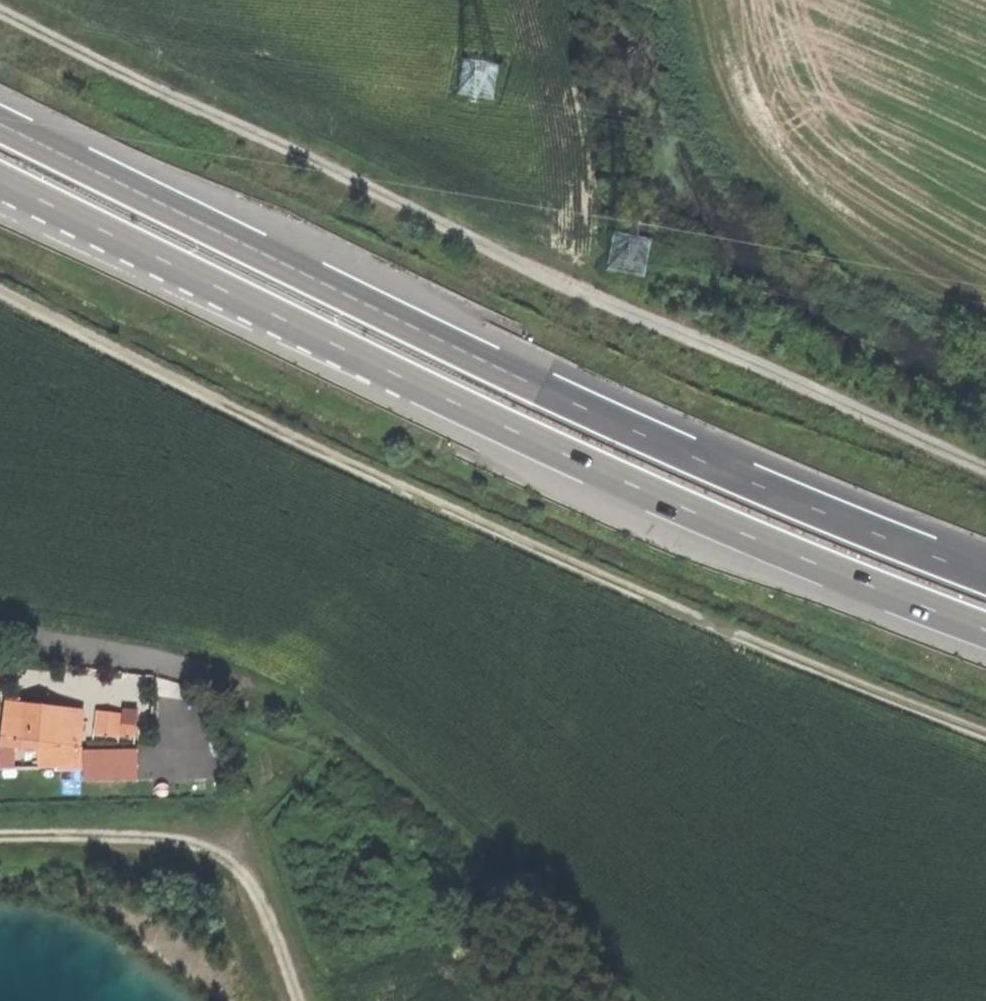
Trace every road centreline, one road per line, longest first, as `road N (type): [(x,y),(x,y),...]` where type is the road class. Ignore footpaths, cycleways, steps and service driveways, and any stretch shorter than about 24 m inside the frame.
road 1 (trunk): [(985,578),(567,401),(0,123)]
road 2 (trunk): [(0,180),(717,524),(985,631)]
road 3 (track): [(985,463),(646,325),(0,16)]
road 4 (track): [(0,290),(569,558),(985,729)]
road 5 (track): [(209,673),(284,697),(513,863),(630,1000)]
road 6 (track): [(0,839),(186,842),(235,861),(293,1000)]

